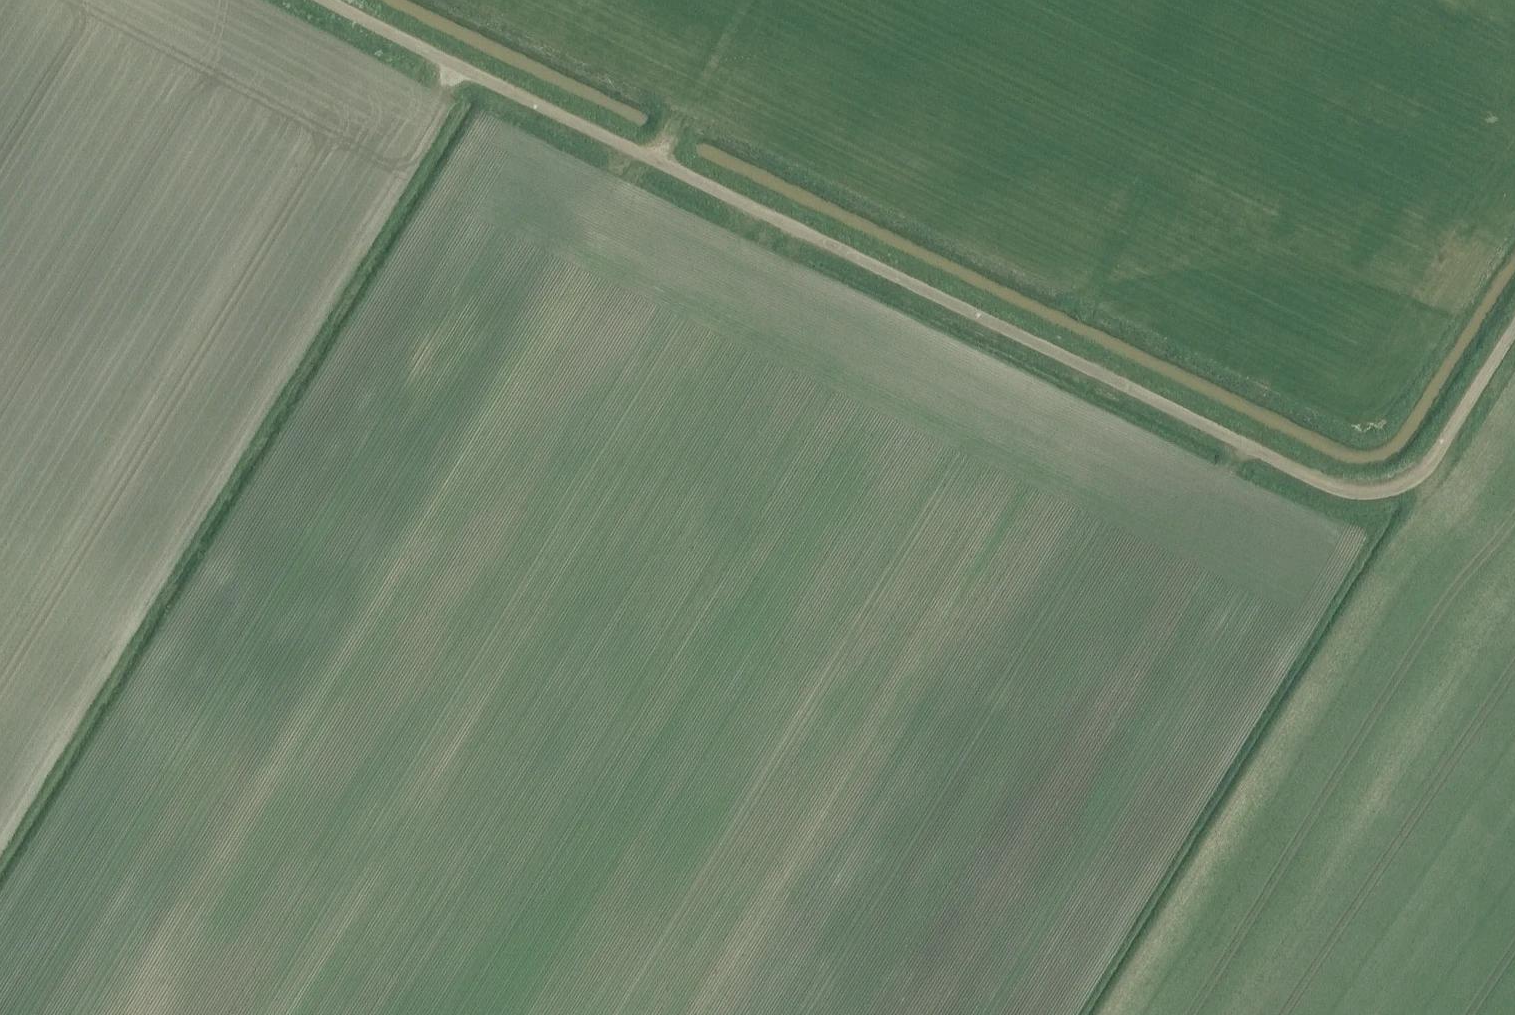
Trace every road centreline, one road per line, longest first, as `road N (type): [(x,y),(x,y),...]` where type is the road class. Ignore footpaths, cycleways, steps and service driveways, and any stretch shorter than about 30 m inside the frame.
road 1 (unclassified): [(1514,329),(1417,476),(1371,493),(1331,487),(329,0)]
road 2 (track): [(1109,1014),(1415,521),(1428,465)]

